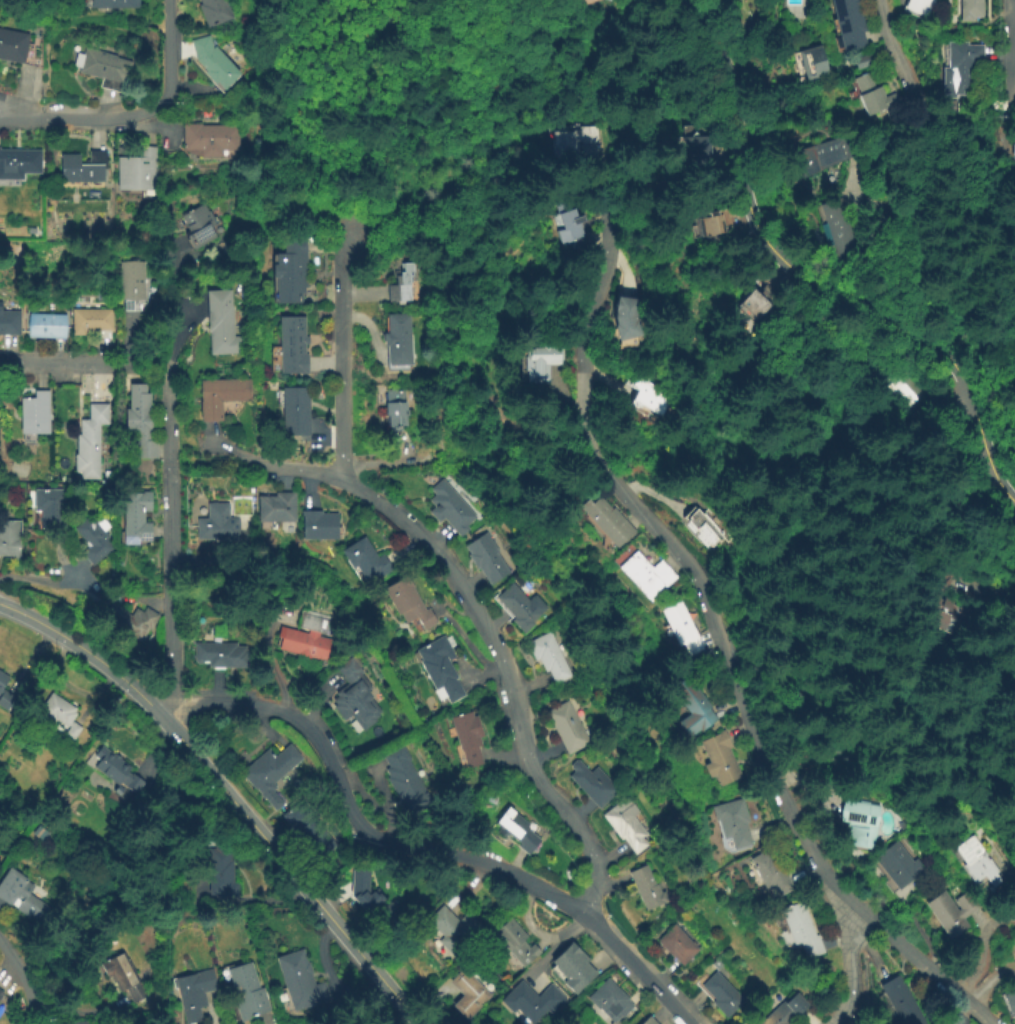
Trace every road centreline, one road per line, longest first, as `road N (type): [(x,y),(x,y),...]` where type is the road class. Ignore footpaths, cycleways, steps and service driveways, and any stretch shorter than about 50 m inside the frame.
road 1 (residential): [(606,154),(607,253),(584,344),(589,451),(699,579),(764,765),(821,867),(991,1023)]
road 2 (residential): [(154,711),(239,705),(291,718),(311,732),(348,813),(369,838),(491,867),(584,915),(690,1023)]
road 3 (residential): [(253,462),(333,477),(361,491),(407,525),(461,588),(505,662),(532,773),(592,853),(596,886),(584,915)]
road 4 (tertiary): [(417,1023),(154,711),(83,649),(0,605)]
road 5 (tertiary): [(1014,498),(995,468),(967,374),(945,341),(922,323),(822,284),(769,244),(743,181),(740,123)]
road 6 (residential): [(168,297),(168,684),(154,711)]
road 7 (residential): [(353,236),(342,257),(342,481)]
road 8 (residential): [(1014,581),(979,554),(966,509),(959,446),(973,389)]
road 9 (residential): [(162,103),(127,115),(0,121)]
road 10 (tertiary): [(740,123),(735,83),(690,0)]
road 11 (residential): [(854,899),(847,926),(852,1005),(836,1023)]
road 12 (residential): [(1011,128),(1011,0)]
road 13 (residential): [(127,363),(0,362)]
road 14 (residential): [(875,0),(924,116)]

